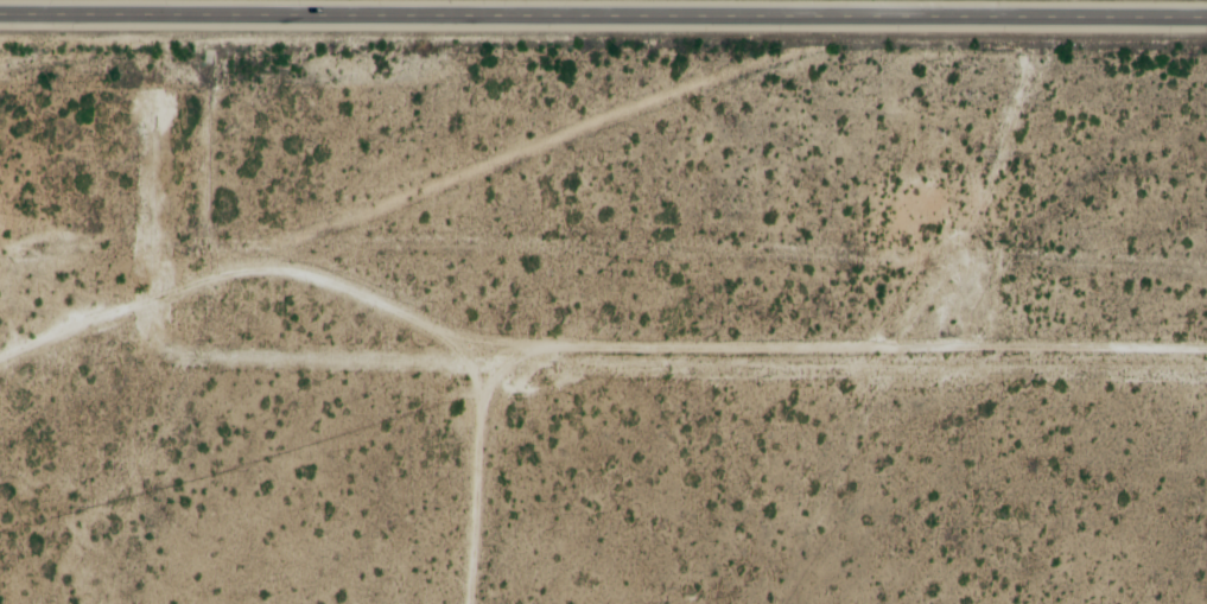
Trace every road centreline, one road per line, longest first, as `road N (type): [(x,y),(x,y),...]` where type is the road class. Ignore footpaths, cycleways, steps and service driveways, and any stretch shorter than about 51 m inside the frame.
road 1 (residential): [(0,339),(134,278),(193,274),(274,313),(358,406),(431,382),(1206,422)]
road 2 (primary): [(0,18),(1206,22)]
road 3 (residential): [(295,603),(298,533),(316,466),(358,406)]

